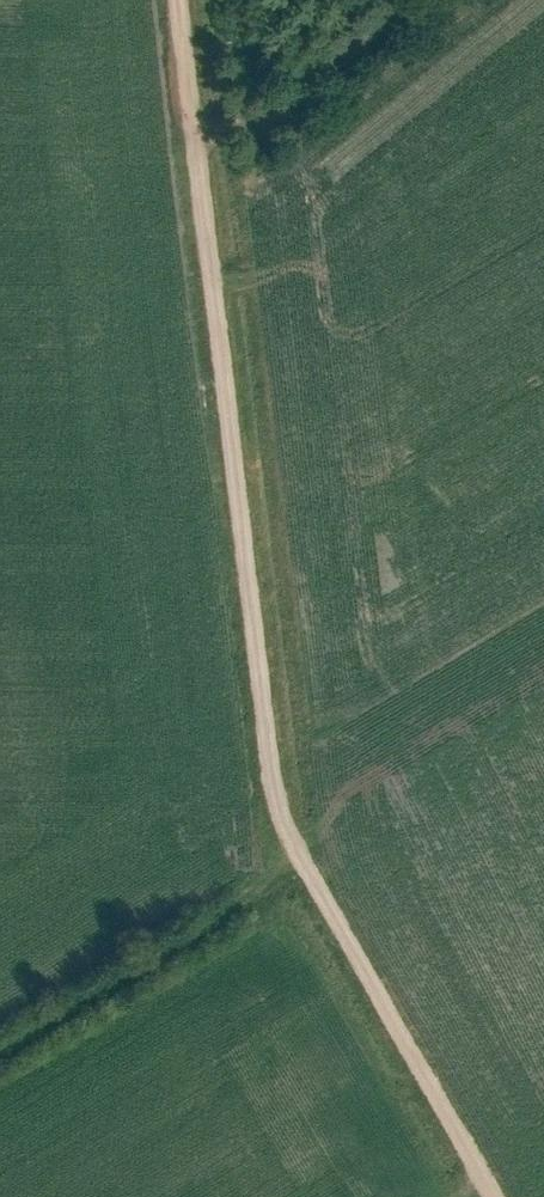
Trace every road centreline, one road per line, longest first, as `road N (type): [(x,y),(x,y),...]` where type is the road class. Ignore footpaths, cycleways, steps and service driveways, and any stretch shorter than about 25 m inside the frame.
road 1 (track): [(198,135),(274,765),(298,847)]
road 2 (track): [(498,1196),(298,847)]
road 3 (track): [(298,847),(0,1026)]
road 4 (track): [(402,0),(248,127),(198,135)]
road 5 (track): [(198,135),(182,0)]

